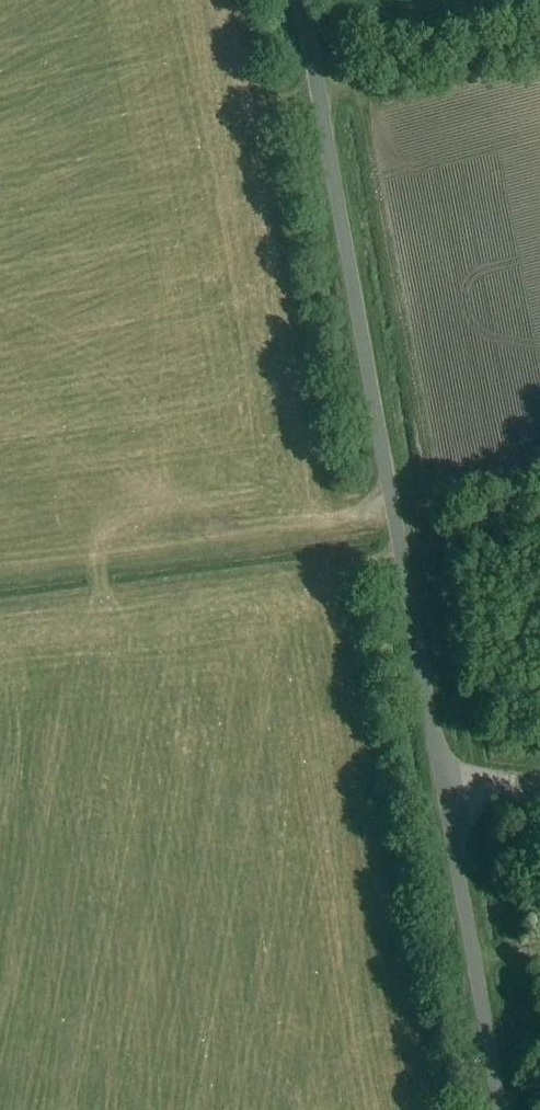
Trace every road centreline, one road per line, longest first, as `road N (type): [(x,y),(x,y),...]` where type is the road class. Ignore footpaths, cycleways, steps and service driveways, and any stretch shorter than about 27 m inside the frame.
road 1 (unclassified): [(500,1109),(449,790),(300,0)]
road 2 (track): [(537,1103),(485,787)]
road 3 (track): [(319,100),(539,41)]

